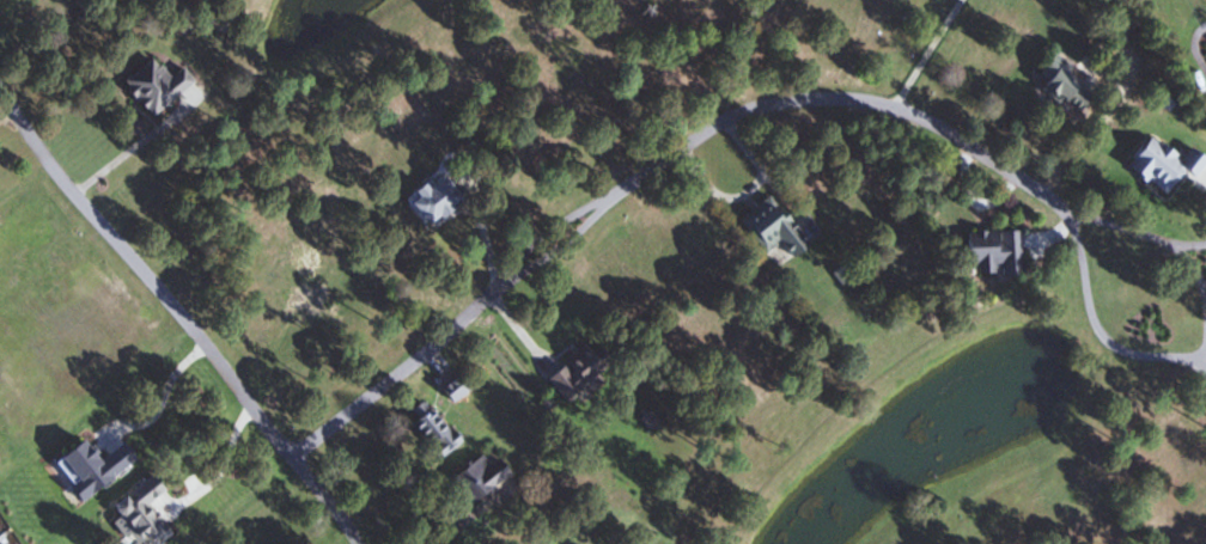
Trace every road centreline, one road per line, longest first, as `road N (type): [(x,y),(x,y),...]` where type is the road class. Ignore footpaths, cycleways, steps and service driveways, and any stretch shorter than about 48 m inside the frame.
road 1 (residential): [(290,453),(432,348),(633,179),(749,109),(840,100),(896,110),(933,123),(1074,216)]
road 2 (residential): [(0,87),(56,177),(178,310),(358,543)]
road 3 (residential): [(1205,301),(1172,246),(1074,216),(1088,300),(1111,346),(1189,359),(1205,349)]

